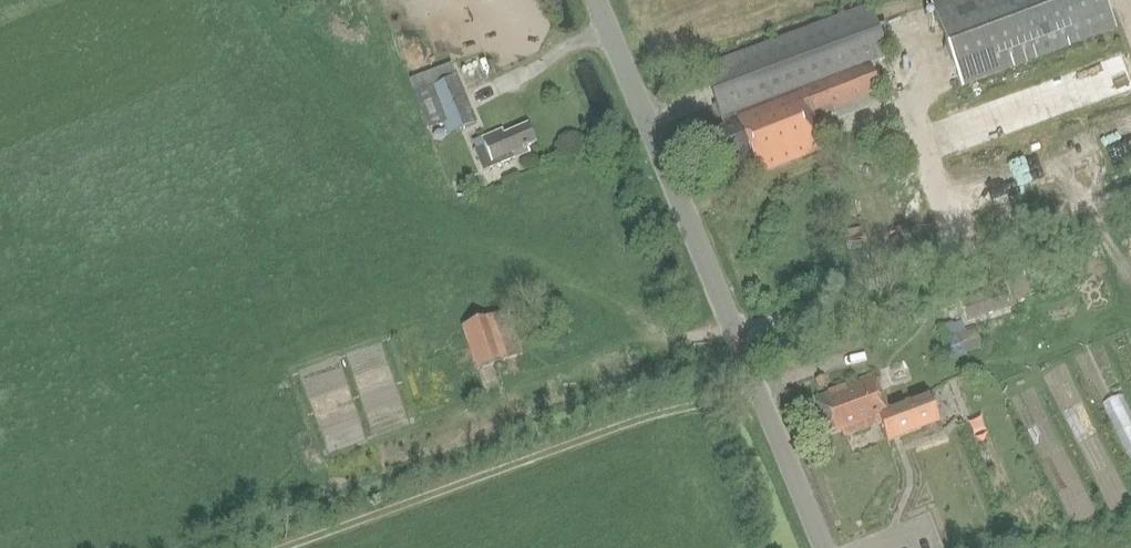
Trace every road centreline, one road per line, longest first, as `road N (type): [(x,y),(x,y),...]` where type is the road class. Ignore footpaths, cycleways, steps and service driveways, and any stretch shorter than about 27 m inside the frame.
road 1 (tertiary): [(819,547),(593,0)]
road 2 (track): [(754,389),(667,410),(285,547)]

